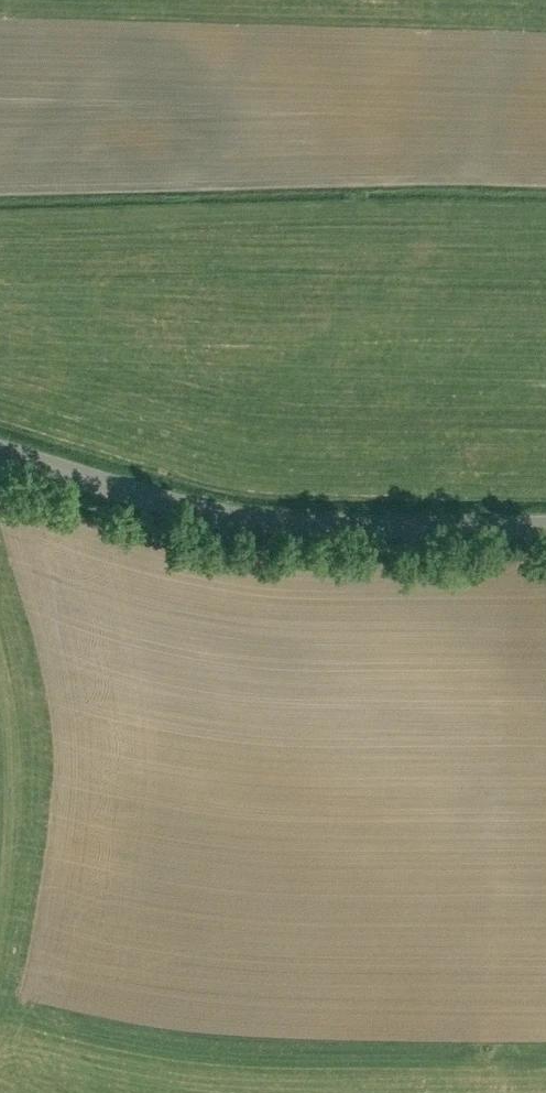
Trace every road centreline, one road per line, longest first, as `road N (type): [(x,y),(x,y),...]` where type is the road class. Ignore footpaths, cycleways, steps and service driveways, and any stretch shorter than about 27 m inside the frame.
road 1 (tertiary): [(545,525),(229,517),(0,451)]

